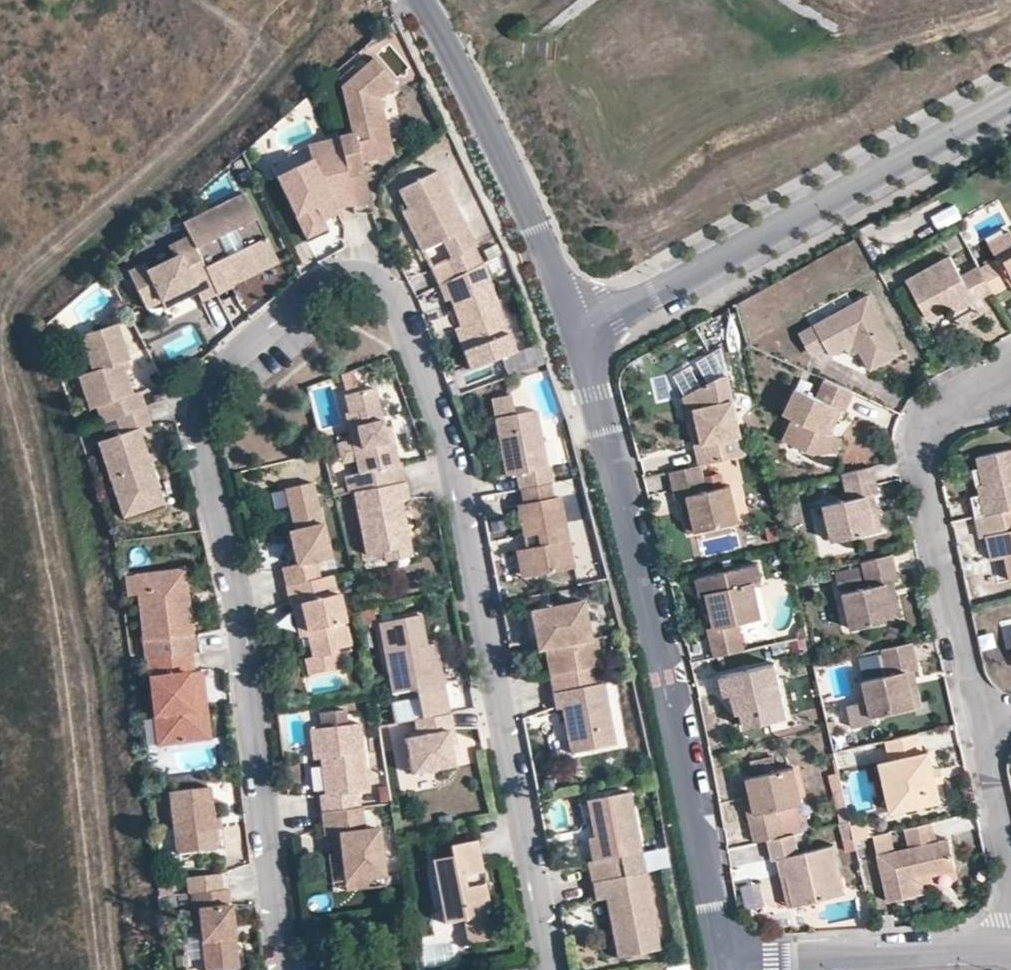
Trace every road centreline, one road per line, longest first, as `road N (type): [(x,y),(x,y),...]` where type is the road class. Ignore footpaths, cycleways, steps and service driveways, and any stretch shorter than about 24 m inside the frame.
road 1 (residential): [(550,969),(451,467),(395,295),(377,276),(341,271),(211,371),(196,418),(245,619),(281,969)]
road 2 (residential): [(722,965),(662,677),(574,334)]
road 3 (residential): [(574,334),(1010,101)]
road 4 (residential): [(980,723),(923,440),(944,403),(1010,391)]
road 5 (residential): [(1010,957),(769,956),(722,965)]
road 6 (residential): [(531,226),(420,0)]
road 7 (residential): [(1010,867),(980,723)]

